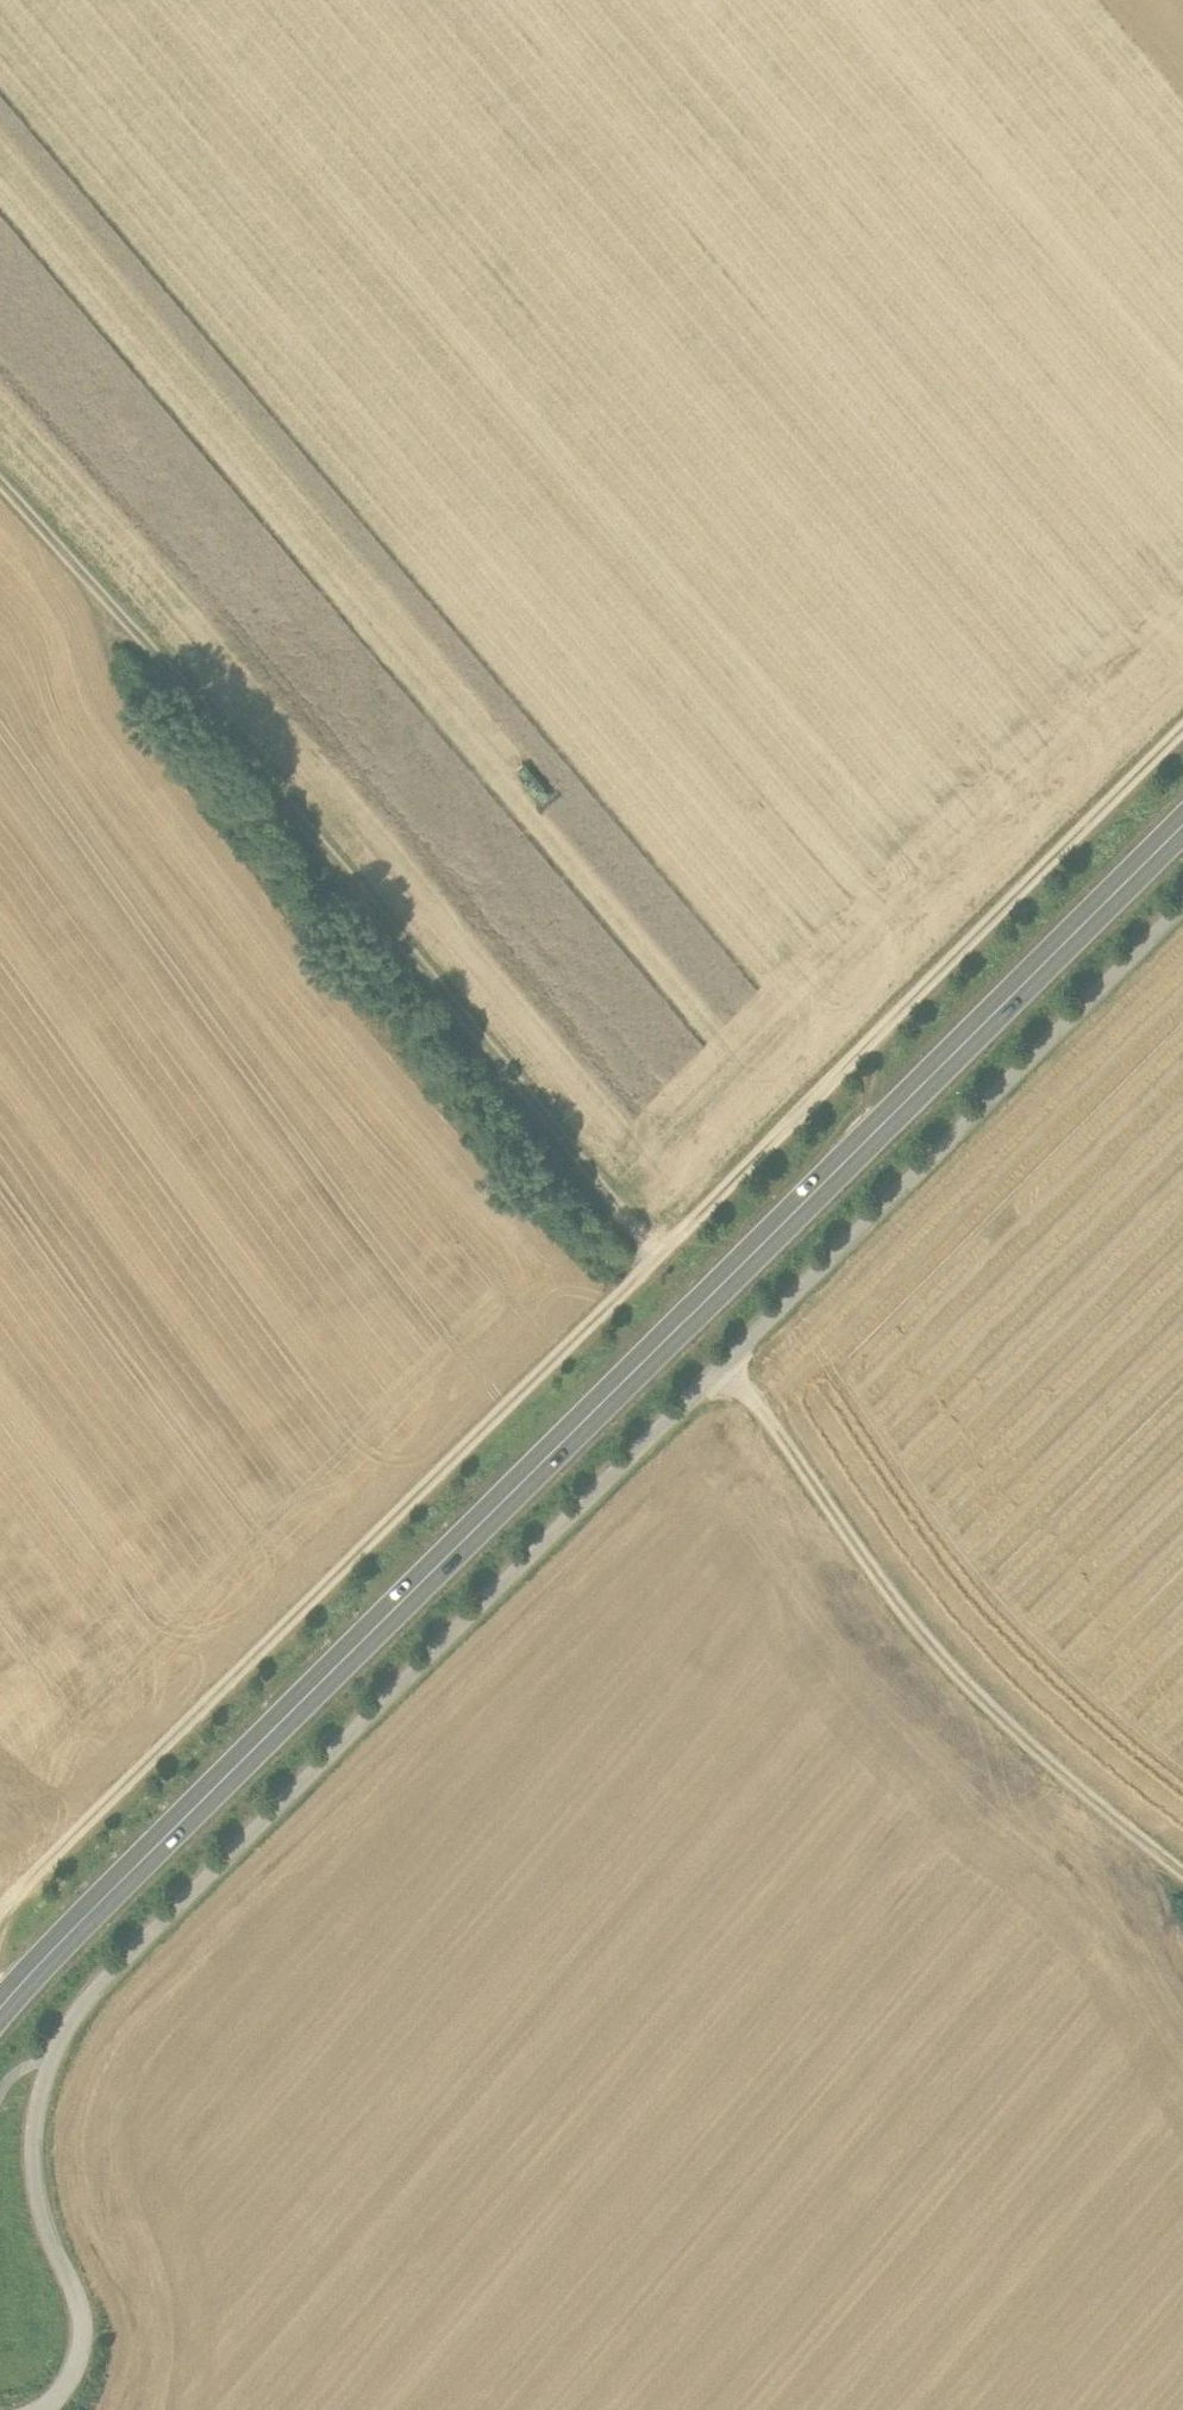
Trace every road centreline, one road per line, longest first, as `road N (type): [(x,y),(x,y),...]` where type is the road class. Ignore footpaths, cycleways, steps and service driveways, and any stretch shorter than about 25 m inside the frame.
road 1 (secondary): [(0,2017),(123,1882),(1182,832)]
road 2 (track): [(0,1918),(1182,736)]
road 3 (track): [(55,2057),(94,1994),(1182,910)]
road 4 (track): [(658,1256),(501,1063),(0,491)]
road 5 (track): [(724,1373),(877,1588),(1071,1789),(1182,1883)]
road 6 (track): [(51,2409),(80,2375),(86,2338),(78,2293),(48,2237),(38,2197),(37,2136),(55,2057)]

